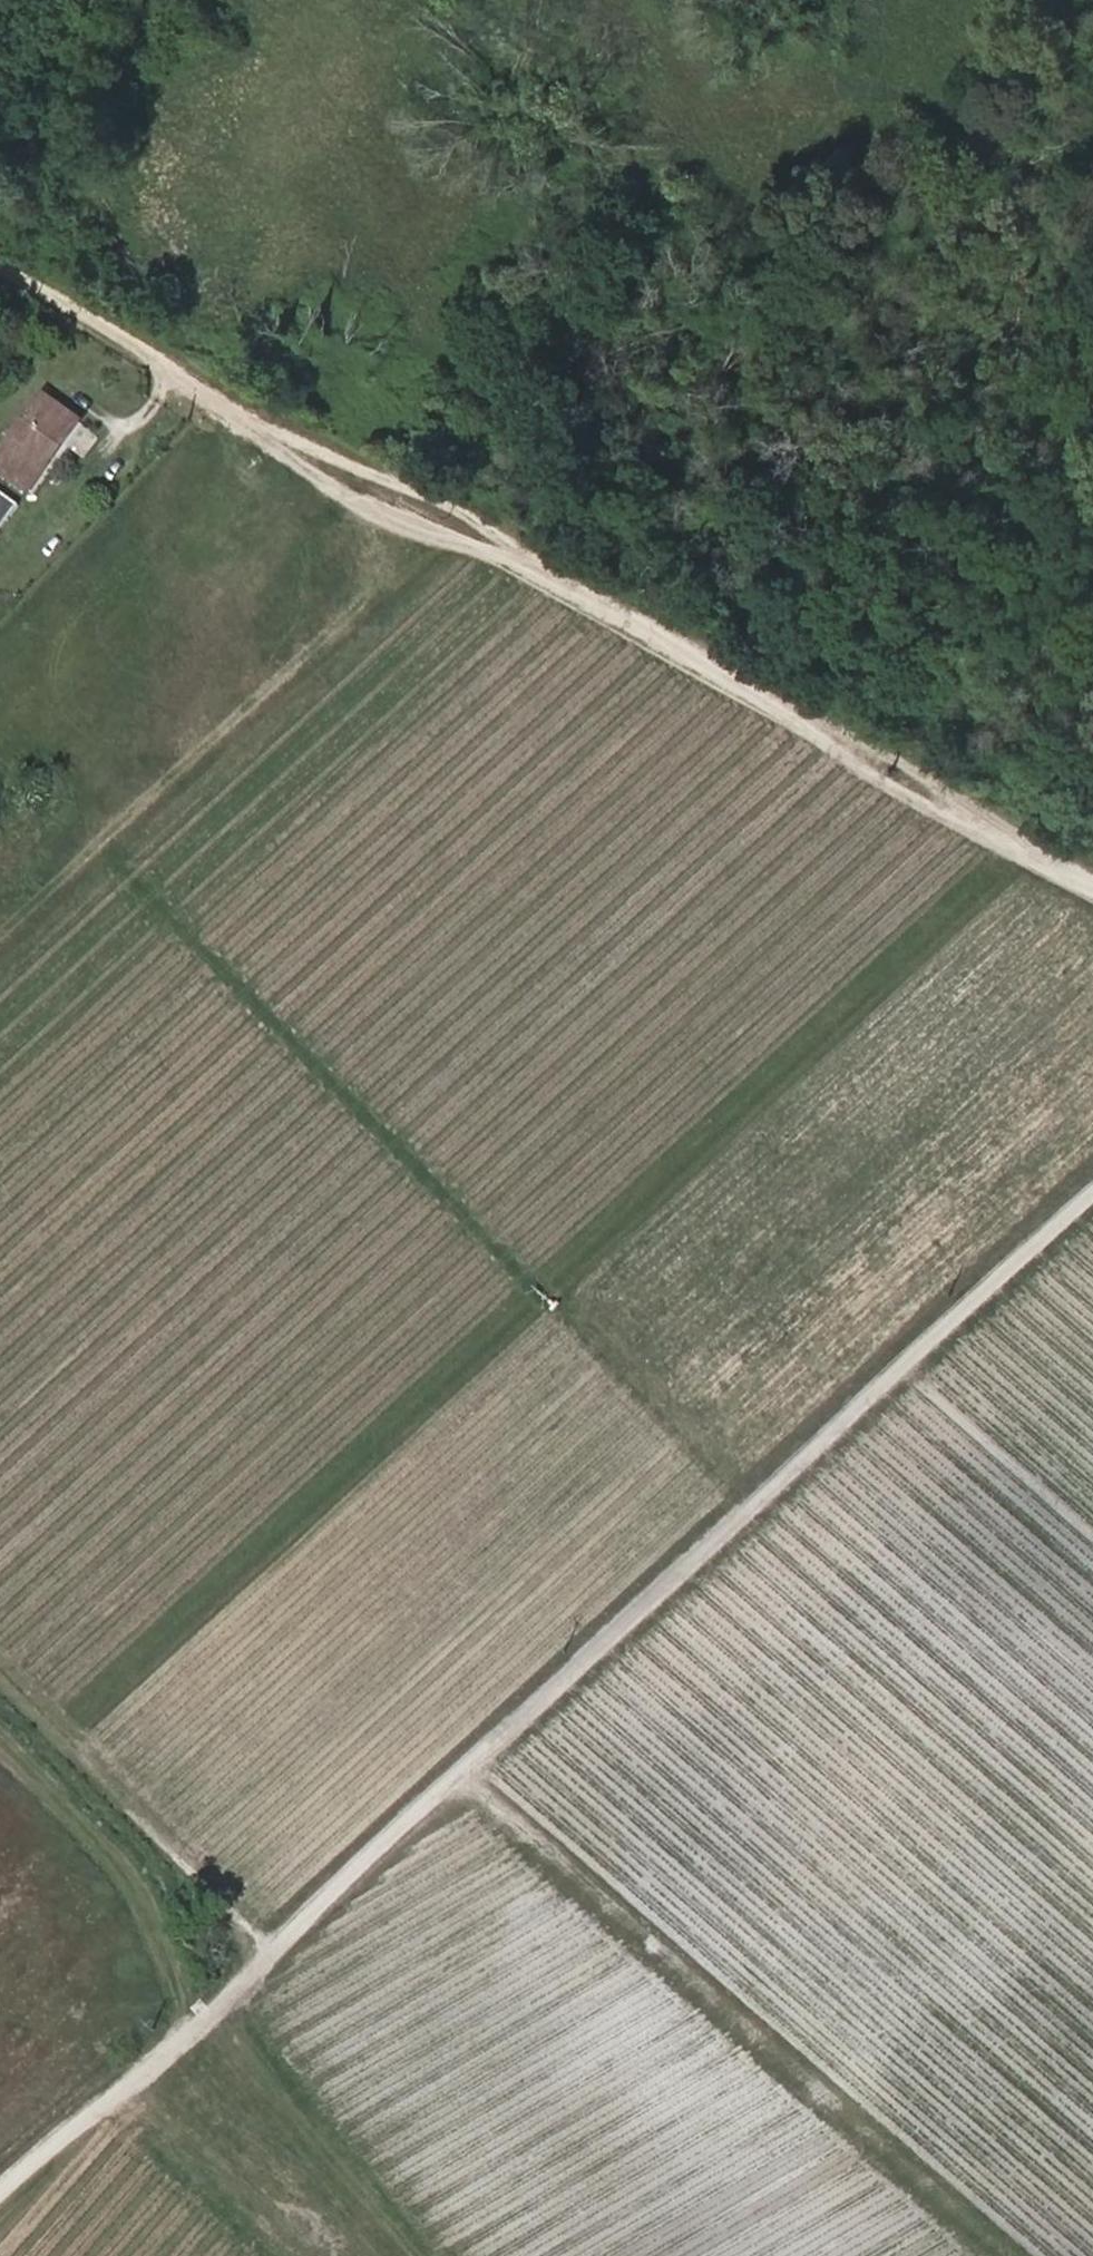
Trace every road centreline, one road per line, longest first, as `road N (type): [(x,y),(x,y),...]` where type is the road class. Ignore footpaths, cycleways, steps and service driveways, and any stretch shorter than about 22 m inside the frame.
road 1 (track): [(1092,1193),(364,1858),(251,1978),(0,2189)]
road 2 (track): [(0,267),(492,532),(1092,881)]

